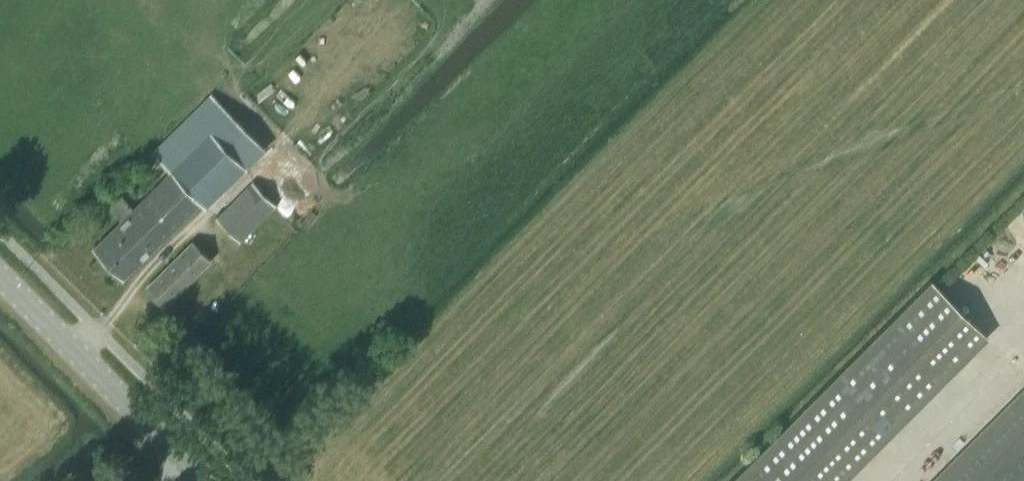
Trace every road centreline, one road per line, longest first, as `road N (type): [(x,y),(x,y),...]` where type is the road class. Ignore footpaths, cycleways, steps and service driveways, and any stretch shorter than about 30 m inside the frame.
road 1 (tertiary): [(205,480),(0,276)]

